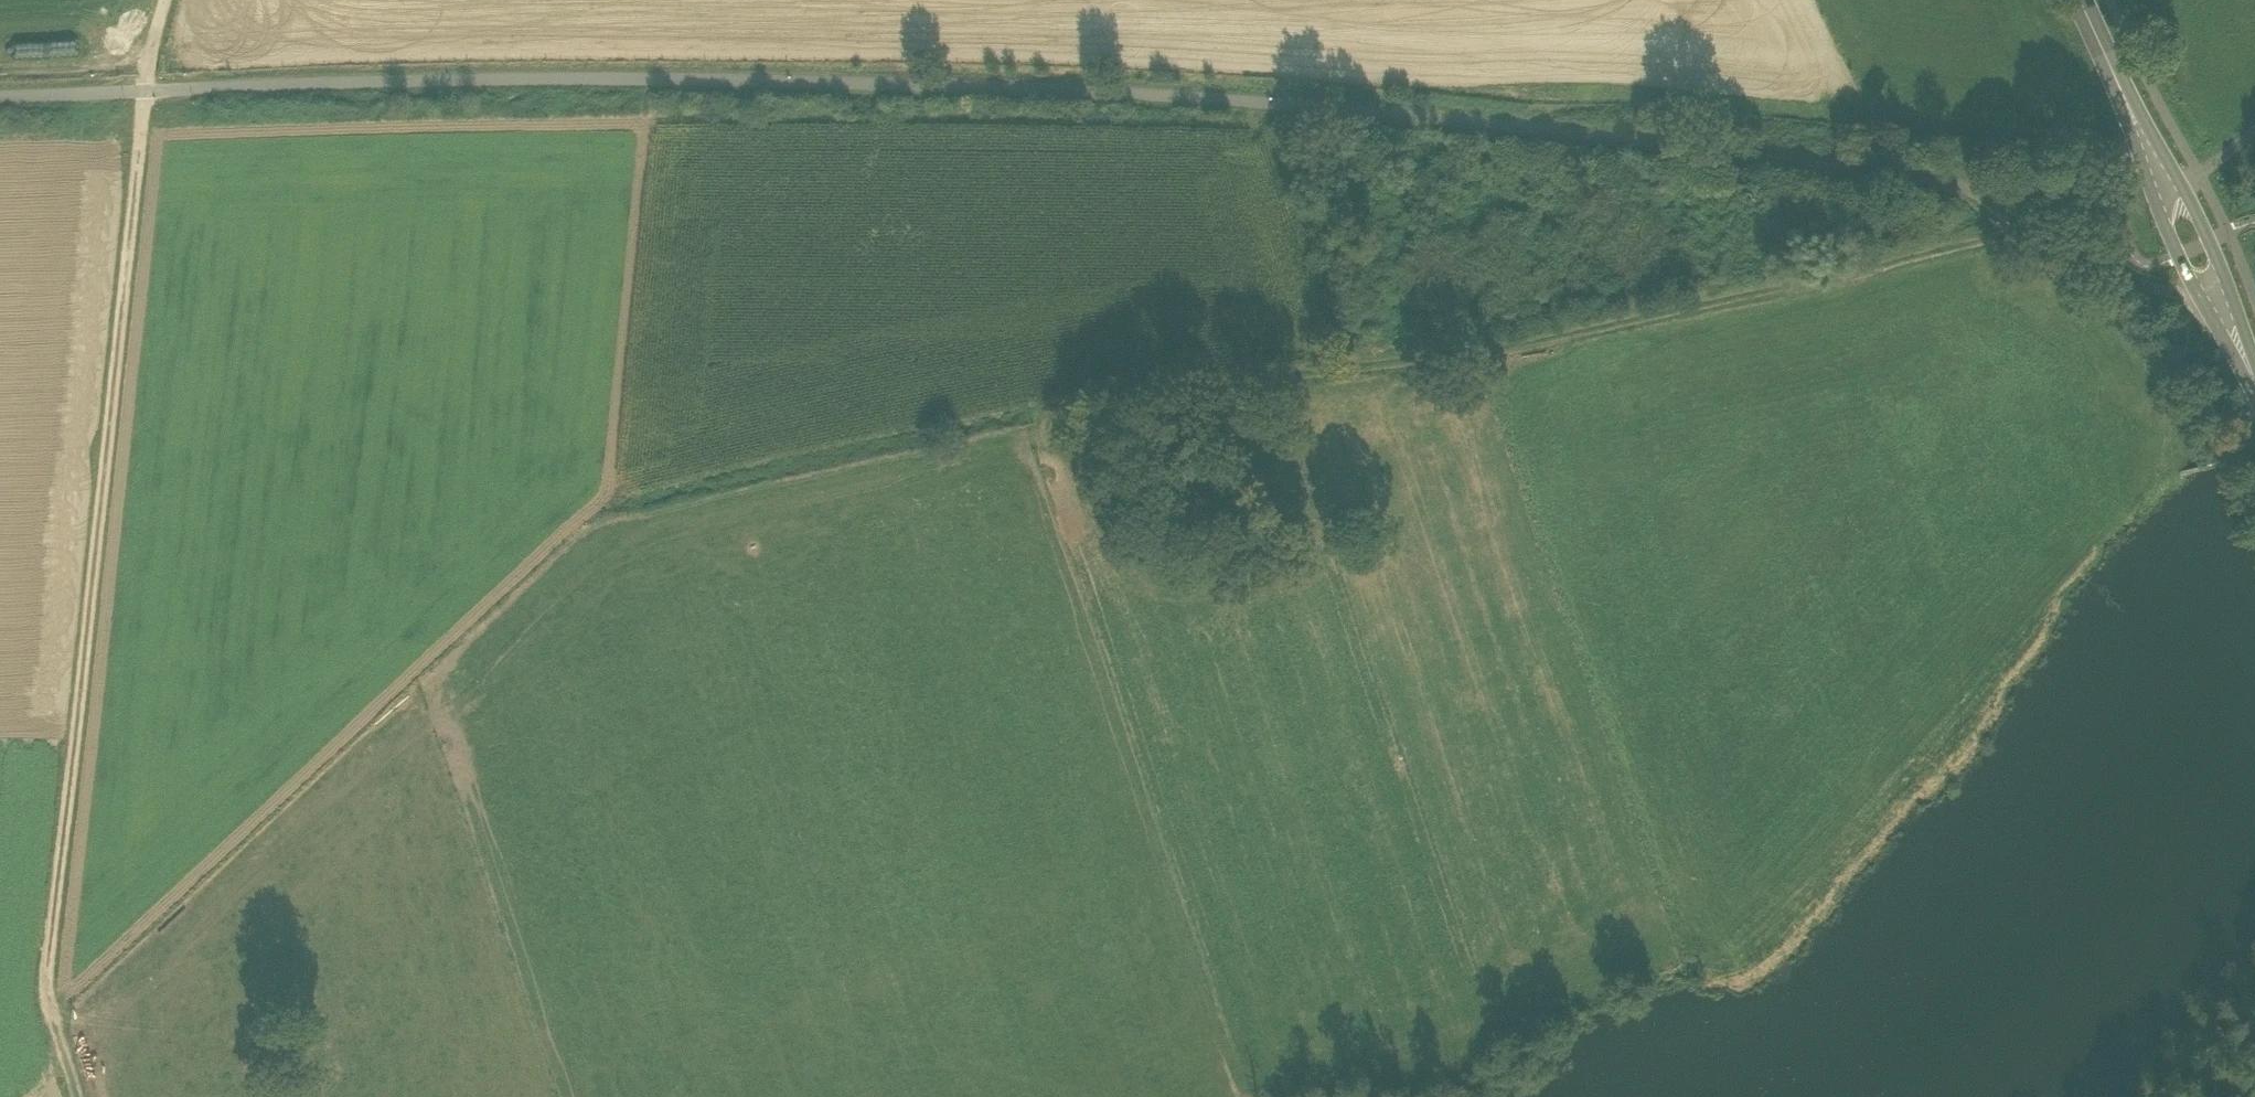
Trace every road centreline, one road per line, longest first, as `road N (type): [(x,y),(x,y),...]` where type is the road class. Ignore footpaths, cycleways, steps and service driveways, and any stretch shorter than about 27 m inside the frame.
road 1 (track): [(168,0),(150,72),(38,1037)]
road 2 (track): [(2215,293),(2175,297),(2063,244),(1981,241),(1468,351)]
road 3 (track): [(1529,73),(2127,151),(2162,182),(2199,173),(2254,126)]
road 4 (tertiary): [(2079,0),(2254,384)]

